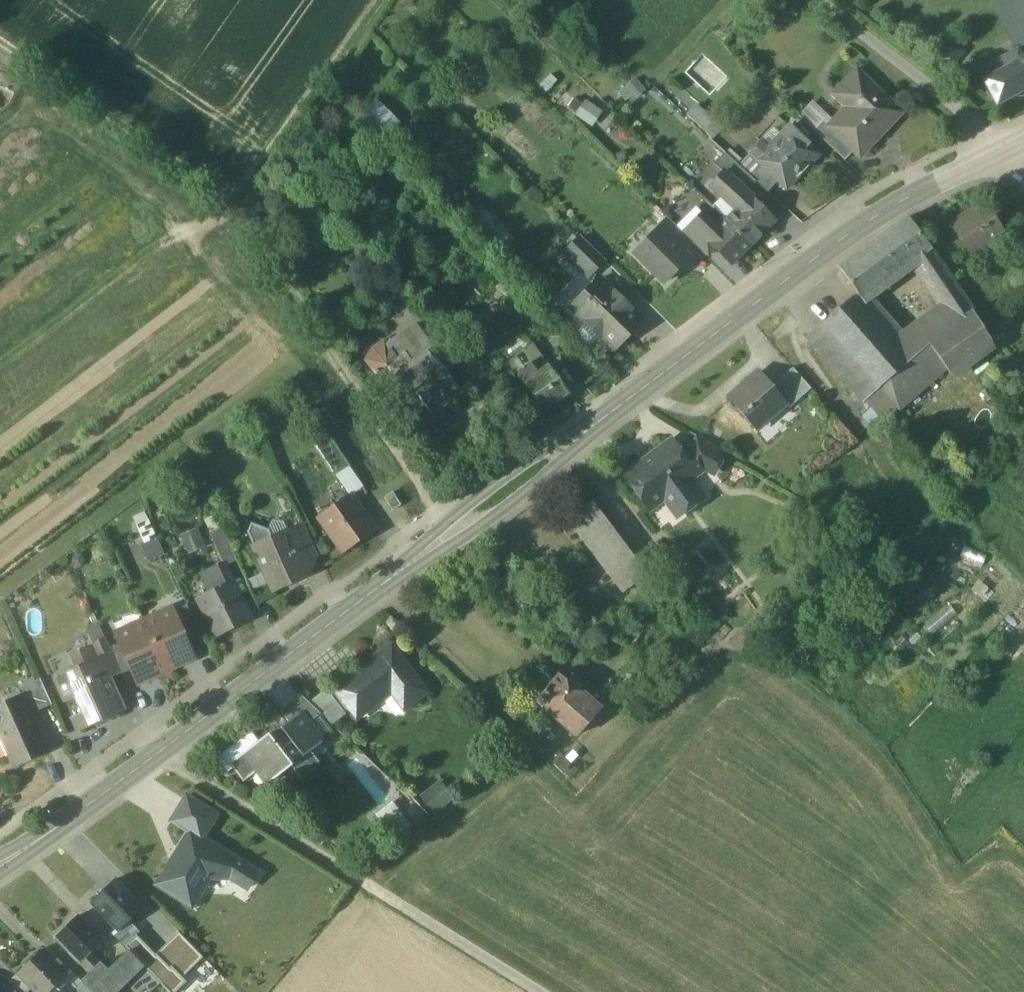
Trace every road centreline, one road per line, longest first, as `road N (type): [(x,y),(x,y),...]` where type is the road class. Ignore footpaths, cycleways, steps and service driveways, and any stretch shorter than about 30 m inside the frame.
road 1 (secondary): [(1009,148),(829,248),(24,847)]
road 2 (track): [(460,526),(252,220),(0,42)]
road 3 (track): [(545,991),(160,753)]
road 4 (track): [(404,0),(252,220)]
road 5 (track): [(820,0),(1009,148)]

